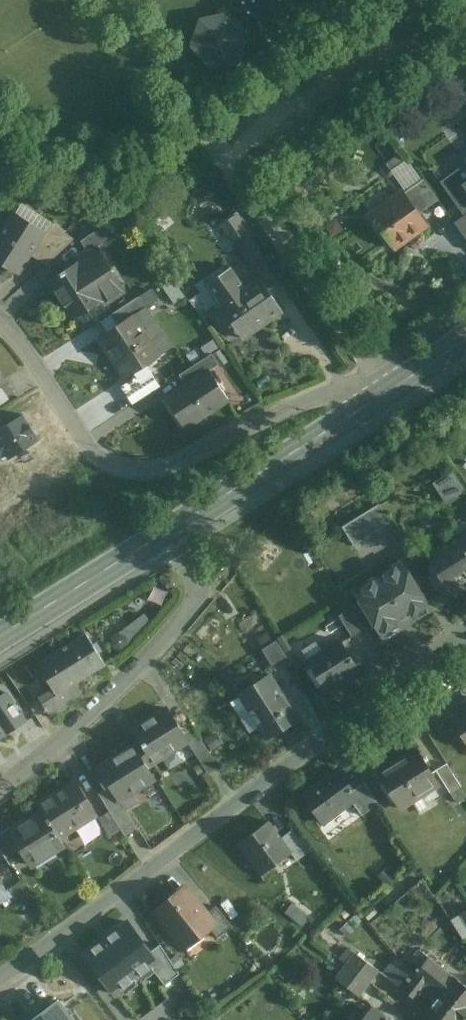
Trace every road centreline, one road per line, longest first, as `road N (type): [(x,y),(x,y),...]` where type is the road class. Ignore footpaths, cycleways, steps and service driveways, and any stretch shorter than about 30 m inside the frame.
road 1 (unclassified): [(0,984),(465,636)]
road 2 (unclassified): [(397,387),(375,375),(161,466),(126,470),(91,445),(0,316)]
road 3 (unclassified): [(0,789),(124,685),(195,598),(184,556),(165,532)]
road 4 (primary): [(397,387),(165,532)]
road 5 (primary): [(165,532),(0,635)]

